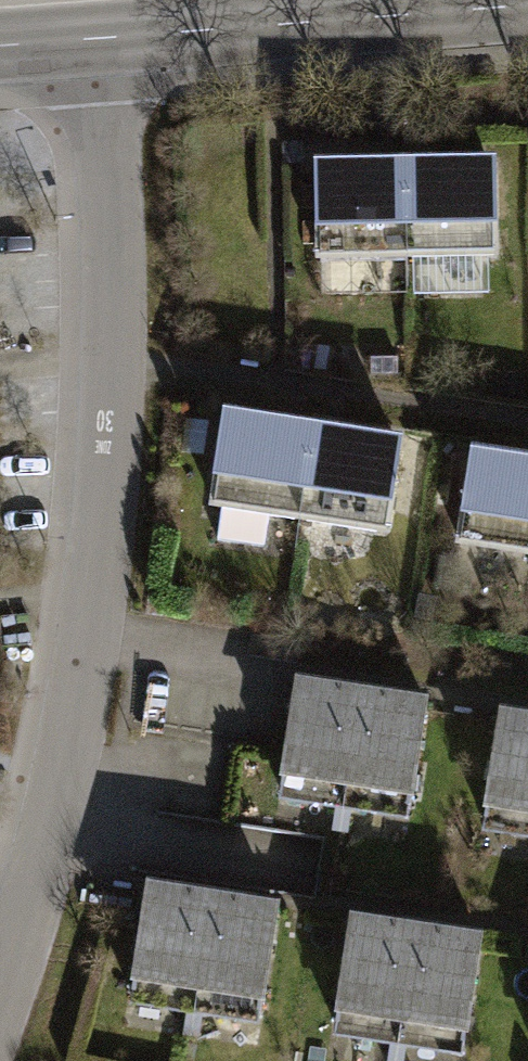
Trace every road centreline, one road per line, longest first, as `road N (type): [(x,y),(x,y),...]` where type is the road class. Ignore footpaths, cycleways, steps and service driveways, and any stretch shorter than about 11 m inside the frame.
road 1 (residential): [(0,993),(65,756),(105,517),(115,301),(106,38)]
road 2 (secondary): [(106,38),(527,5)]

